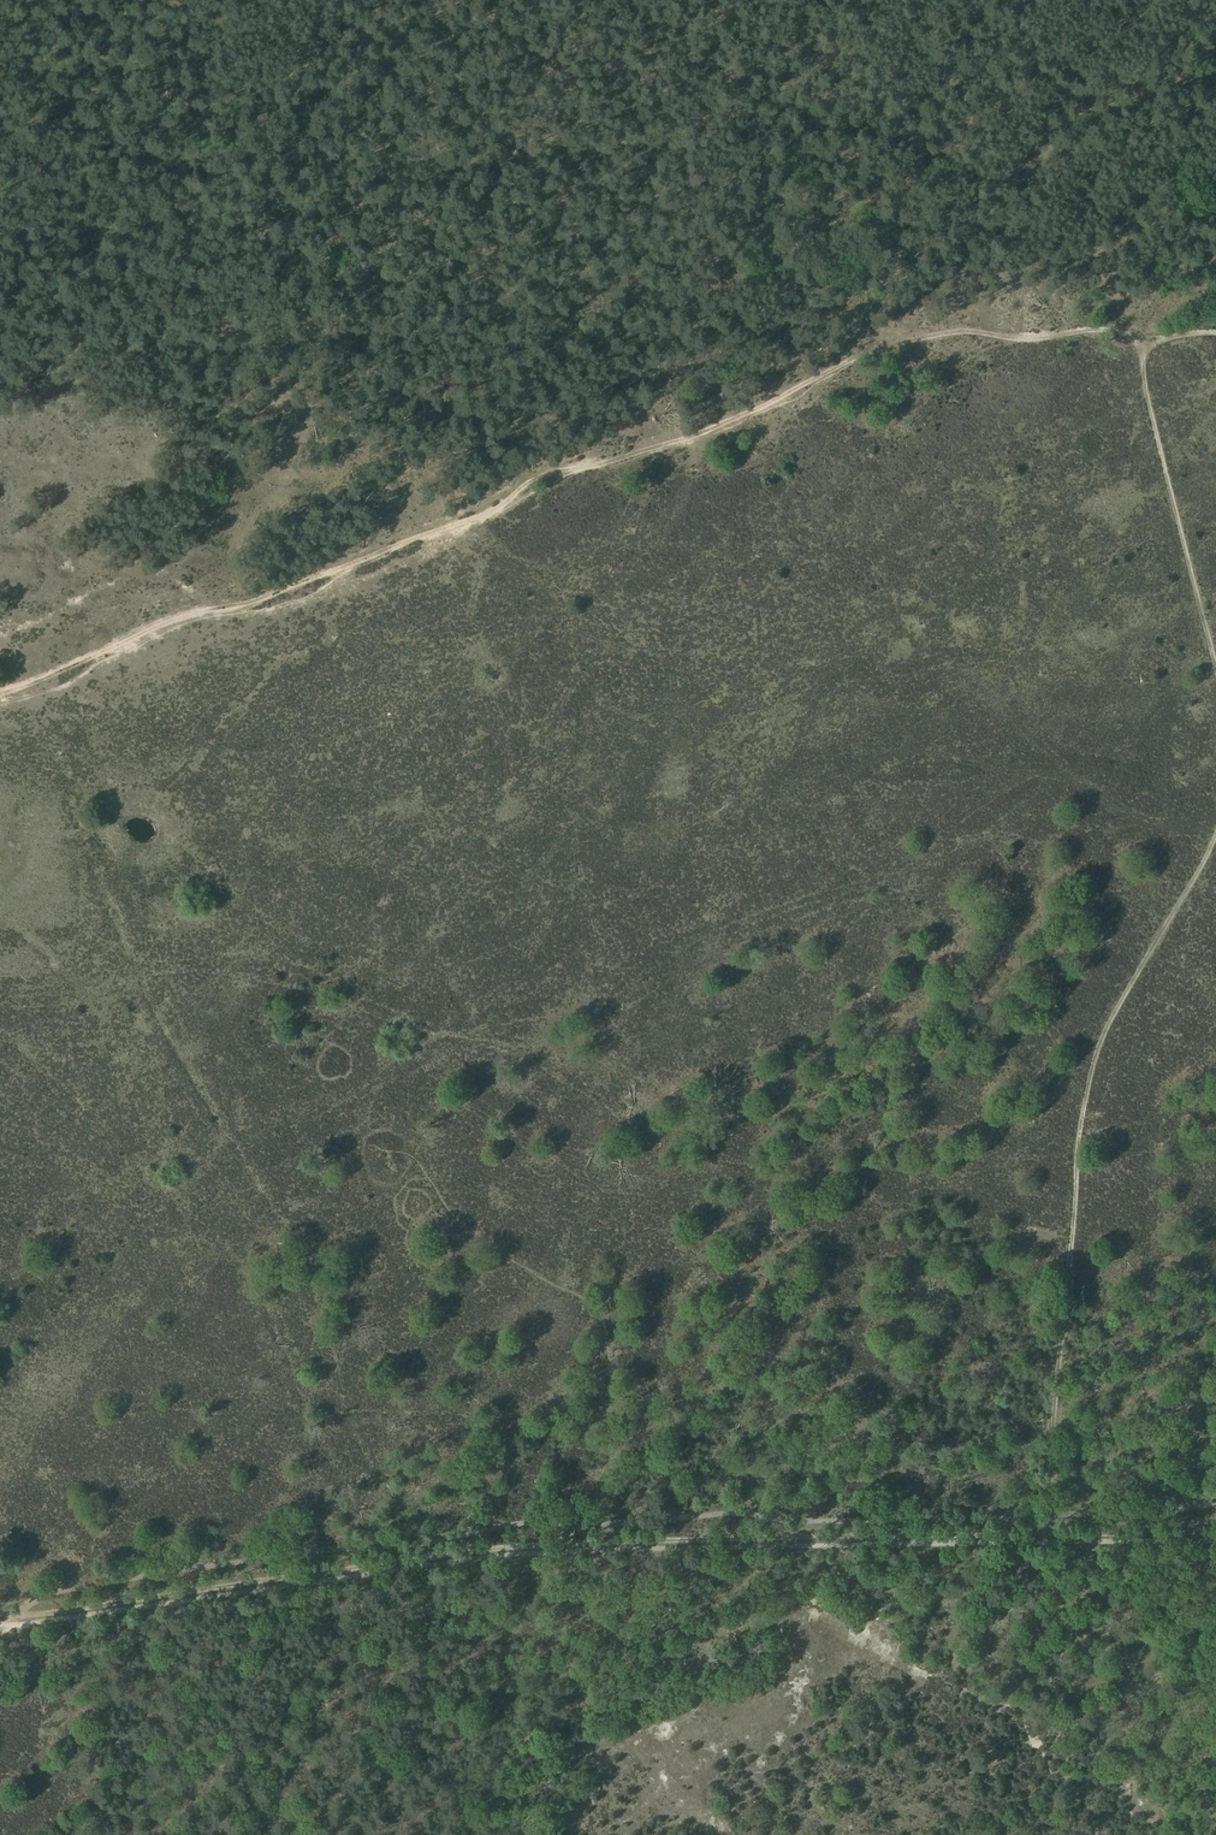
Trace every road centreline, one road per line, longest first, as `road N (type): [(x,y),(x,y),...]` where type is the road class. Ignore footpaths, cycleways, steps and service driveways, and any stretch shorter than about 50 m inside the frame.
road 1 (track): [(1215,1533),(499,1549),(16,1617)]

